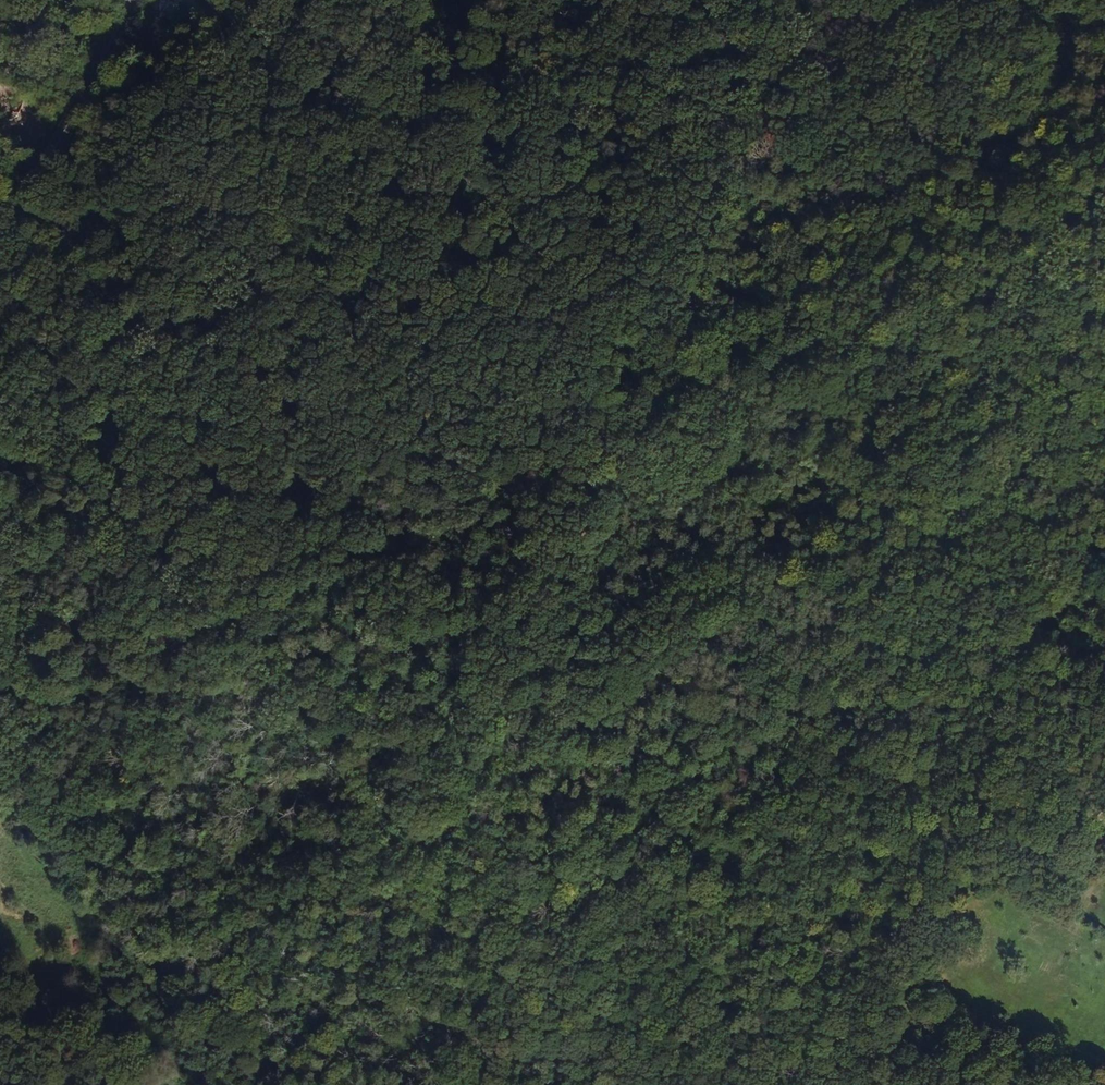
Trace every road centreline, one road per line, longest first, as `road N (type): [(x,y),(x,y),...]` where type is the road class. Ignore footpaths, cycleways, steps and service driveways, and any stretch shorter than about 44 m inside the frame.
road 1 (secondary): [(0,261),(83,109),(128,0)]

